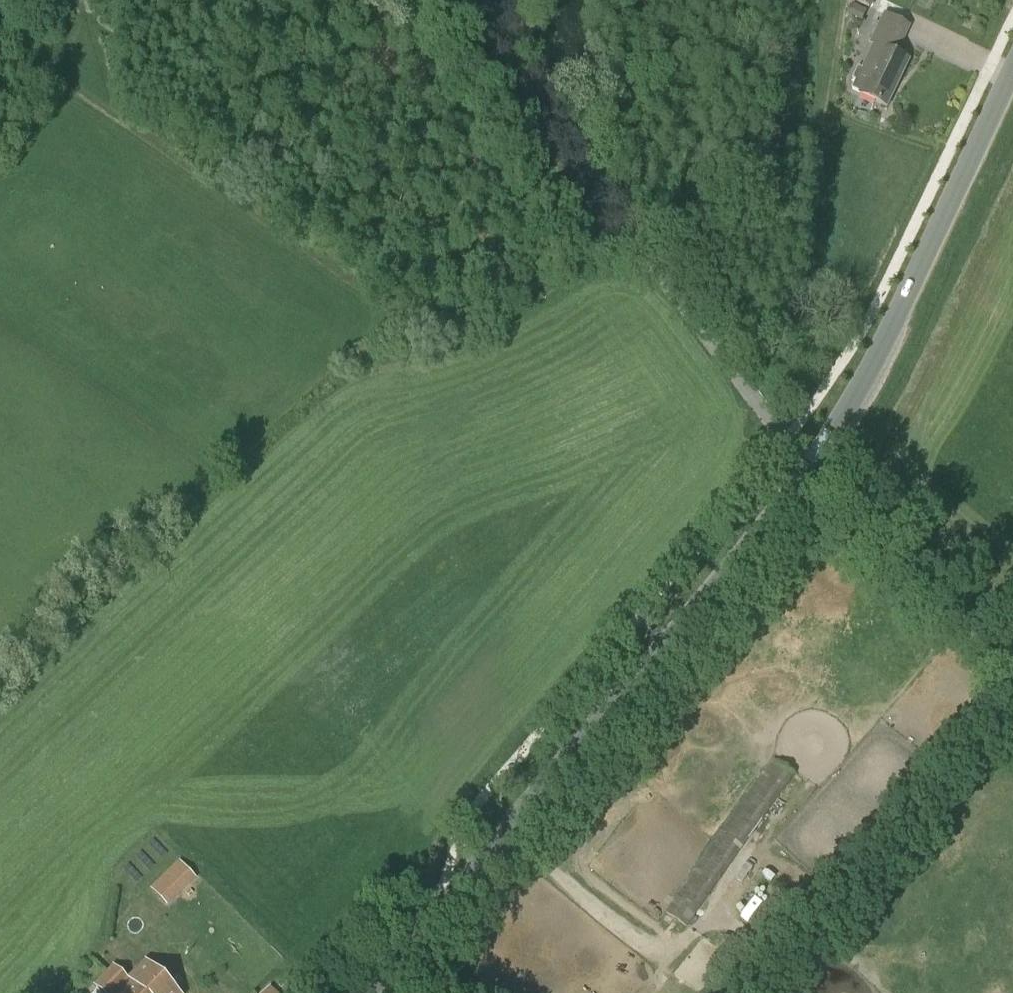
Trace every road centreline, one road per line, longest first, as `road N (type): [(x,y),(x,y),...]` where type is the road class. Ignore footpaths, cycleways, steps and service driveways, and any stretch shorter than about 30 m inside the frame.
road 1 (unclassified): [(374,992),(819,455)]
road 2 (unclassified): [(819,455),(892,331),(1012,81)]
road 3 (unclassified): [(819,455),(1012,670)]

